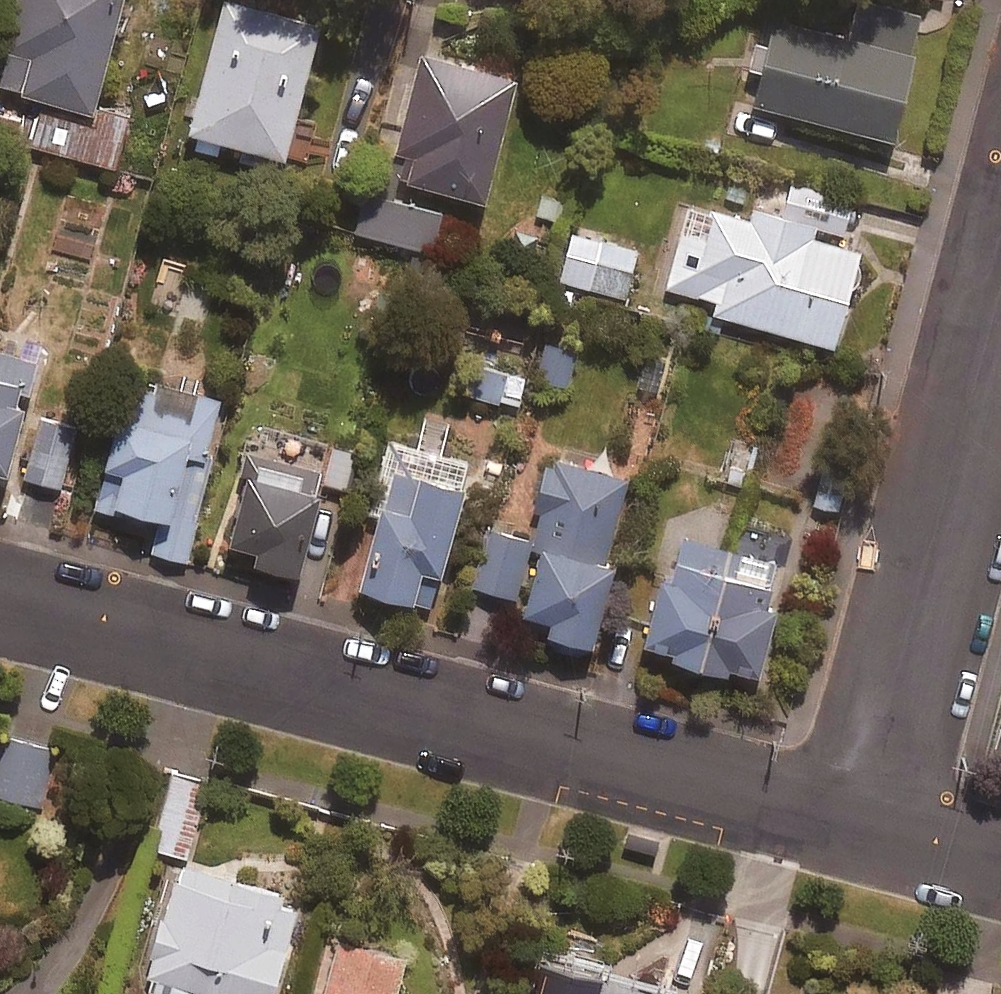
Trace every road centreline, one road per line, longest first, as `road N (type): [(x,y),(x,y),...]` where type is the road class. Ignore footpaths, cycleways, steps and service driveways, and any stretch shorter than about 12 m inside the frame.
road 1 (residential): [(0,603),(858,824)]
road 2 (residential): [(1000,275),(858,824)]
road 3 (residential): [(858,824),(1000,862)]

